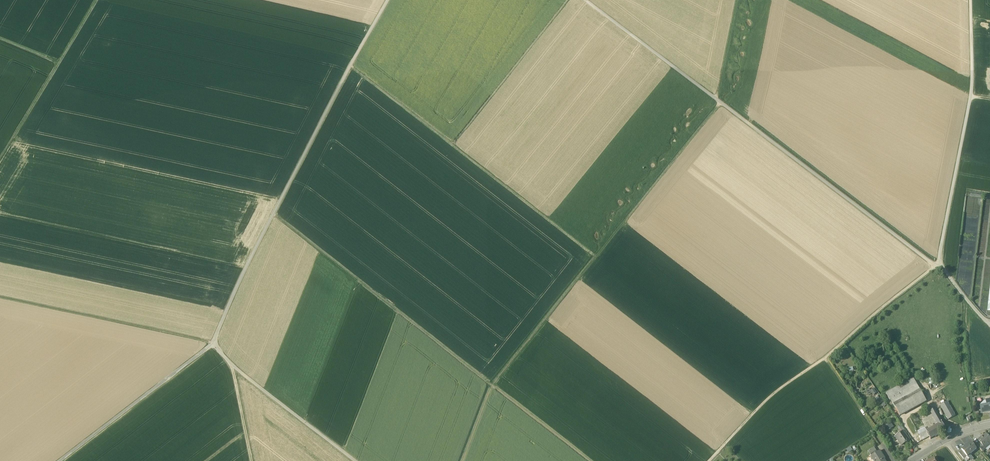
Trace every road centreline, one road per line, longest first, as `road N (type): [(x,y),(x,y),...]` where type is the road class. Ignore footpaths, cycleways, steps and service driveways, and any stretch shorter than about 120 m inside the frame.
road 1 (track): [(989,326),(940,263),(586,0)]
road 2 (track): [(274,214),(591,460)]
road 3 (track): [(388,0),(212,344)]
road 4 (track): [(597,255),(351,66)]
road 5 (track): [(710,460),(773,394),(936,265)]
road 6 (track): [(970,0),(972,87),(940,263)]
road 7 (track): [(463,460),(493,385),(603,247)]
road 8 (track): [(0,296),(212,344)]
road 9 (track): [(60,460),(212,344)]
road 10 (track): [(574,0),(458,148)]
road 11 (track): [(212,344),(355,460)]

